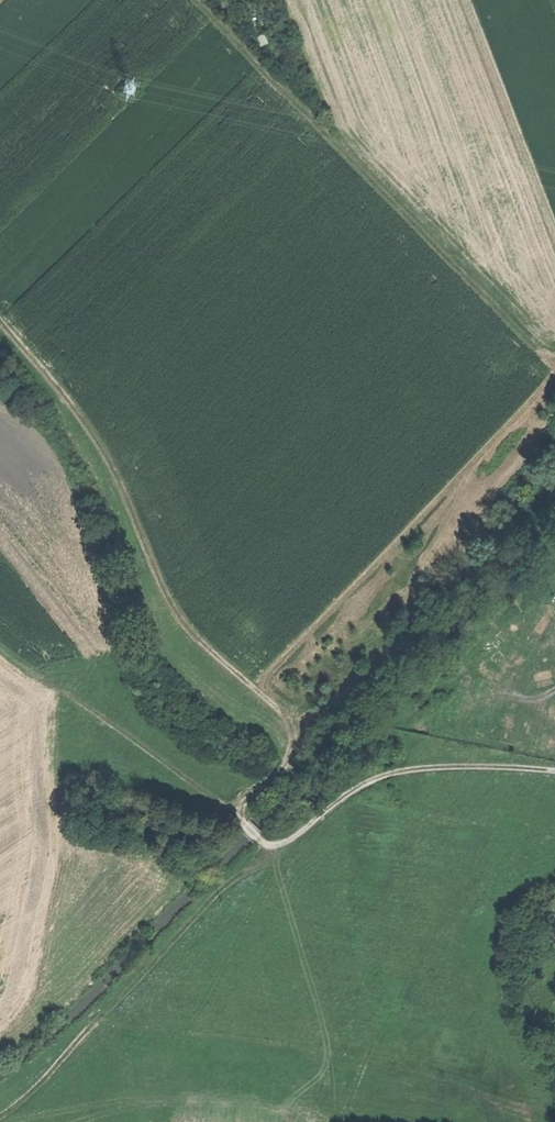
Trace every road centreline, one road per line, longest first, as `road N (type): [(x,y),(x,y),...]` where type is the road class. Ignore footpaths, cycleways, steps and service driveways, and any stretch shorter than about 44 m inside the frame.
road 1 (track): [(554,772),(489,767),(373,778),(289,842),(259,840),(232,811),(239,787),(283,767),(295,753),(295,731),(181,619),(105,445),(0,315)]
road 2 (track): [(257,691),(554,377)]
road 3 (track): [(12,1121),(271,845)]

